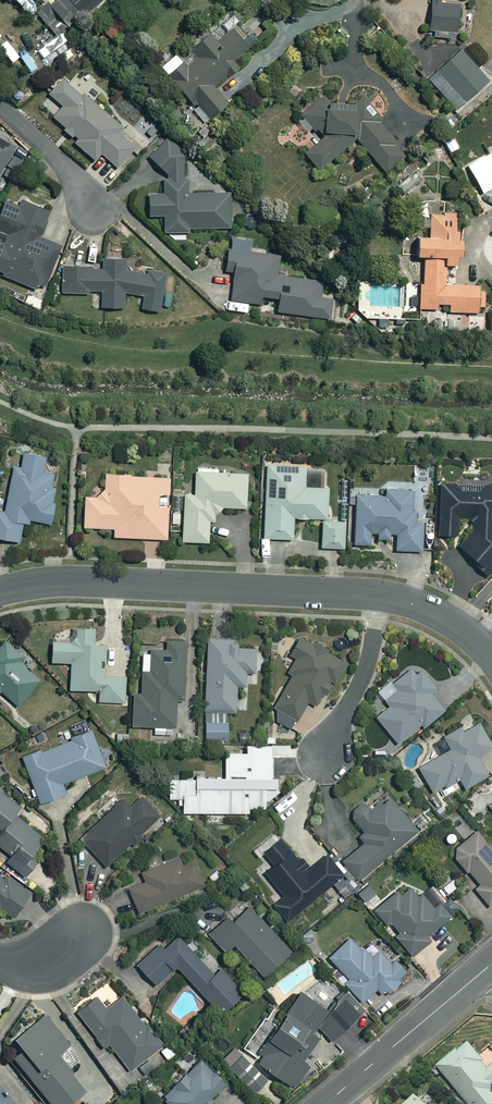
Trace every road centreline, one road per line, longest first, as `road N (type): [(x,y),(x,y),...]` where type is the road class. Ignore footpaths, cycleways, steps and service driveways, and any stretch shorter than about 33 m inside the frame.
road 1 (residential): [(0,591),(70,580),(381,594)]
road 2 (tertiary): [(491,963),(323,1103)]
road 3 (residential): [(324,760),(363,675),(381,594)]
road 4 (residential): [(381,594),(451,621),(491,656)]

